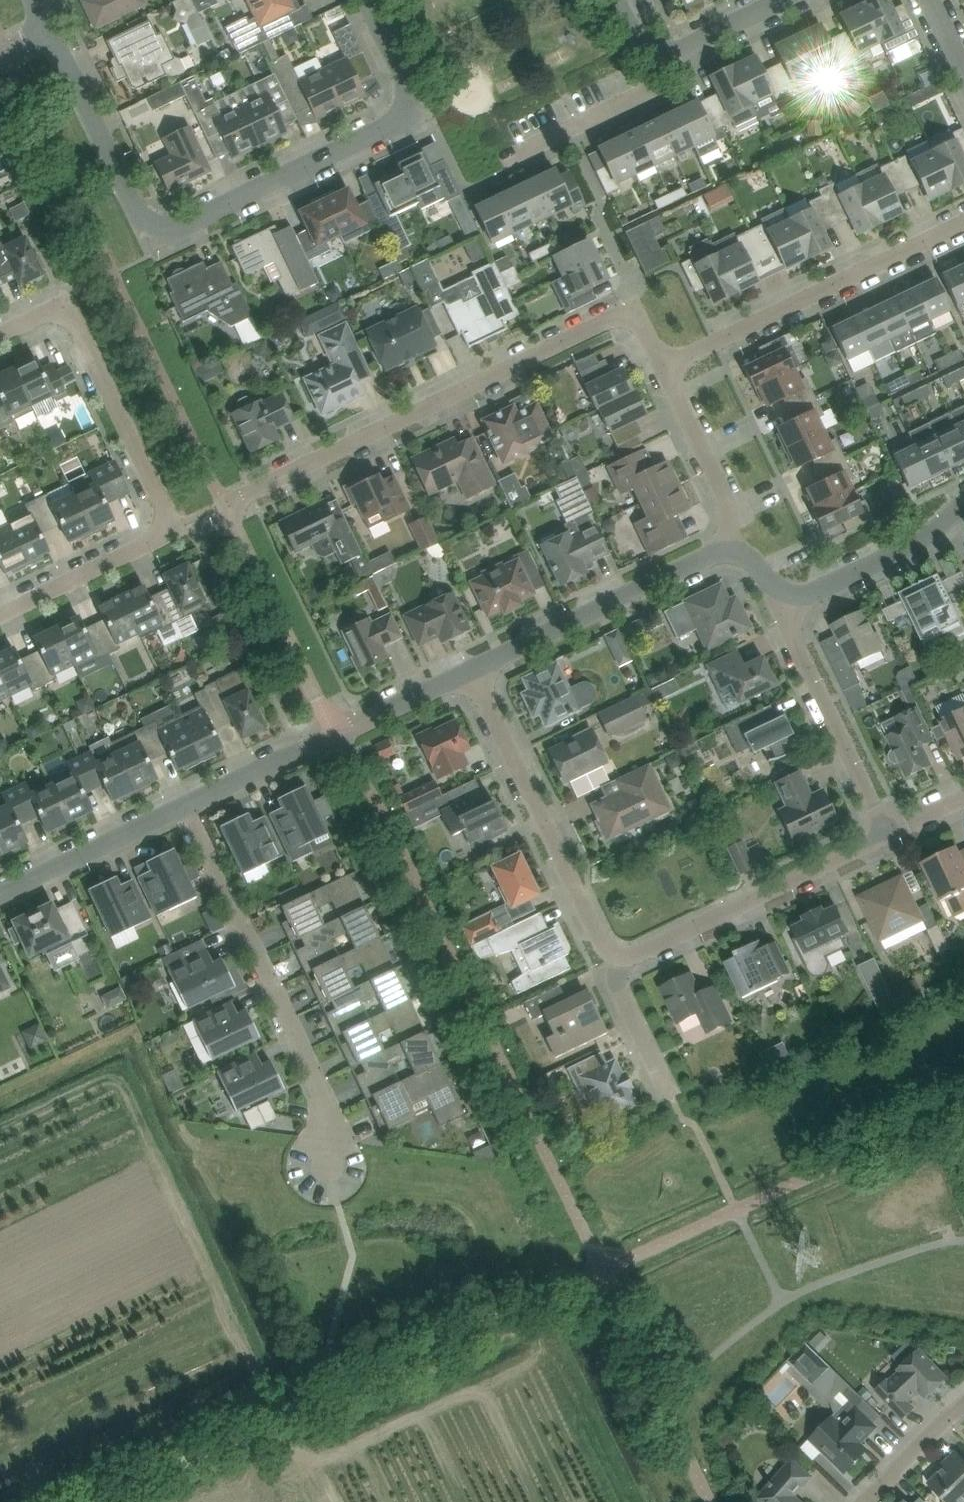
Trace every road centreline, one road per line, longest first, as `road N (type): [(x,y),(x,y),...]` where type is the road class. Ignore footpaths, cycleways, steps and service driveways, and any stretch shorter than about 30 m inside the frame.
road 1 (residential): [(335,733),(227,509),(612,317),(632,319)]
road 2 (residential): [(367,0),(409,91),(411,108),(398,125),(183,231),(159,233),(136,217),(45,30)]
road 3 (unclassified): [(92,1501),(560,1291)]
road 4 (residential): [(0,614),(175,529),(66,308),(0,333)]
road 5 (residential): [(325,1169),(330,1113),(188,801)]
road 6 (residential): [(663,365),(963,221)]
road 7 (residential): [(470,670),(598,940),(621,954)]
road 8 (residential): [(621,954),(902,829)]
road 9 (residential): [(728,551),(470,670)]
road 10 (residential): [(902,829),(790,630),(793,594)]
road 11 (residential): [(466,186),(655,96),(677,51)]
road 12 (residential): [(188,801),(0,894)]
road 13 (residential): [(728,551),(729,509),(663,365)]
road 14 (residential): [(963,506),(929,536),(819,591),(793,594)]
road 15 (residential): [(335,733),(188,801)]
road 16 (residential): [(670,1095),(616,981),(621,954)]
road 17 (residential): [(470,670),(335,733)]
road 18 (residential): [(867,1501),(963,1407)]
road 19 (residential): [(677,51),(799,0)]

